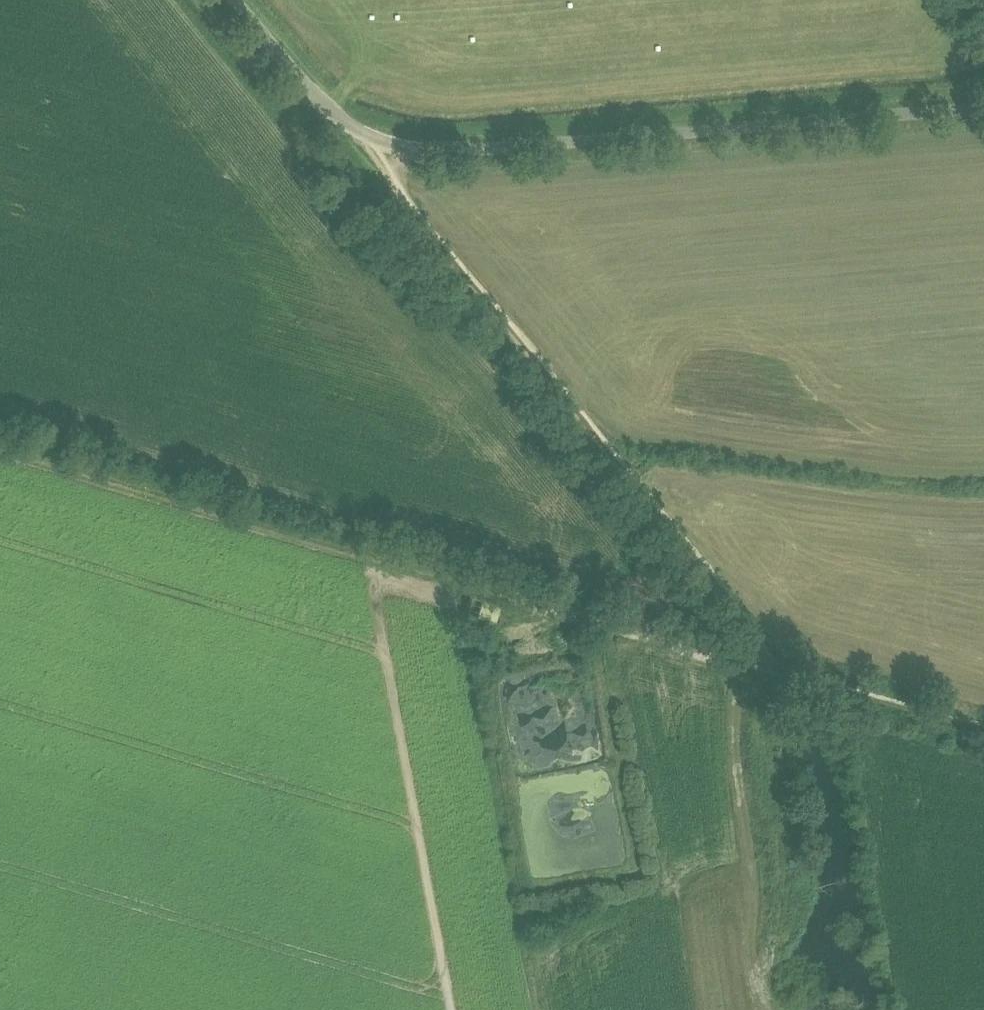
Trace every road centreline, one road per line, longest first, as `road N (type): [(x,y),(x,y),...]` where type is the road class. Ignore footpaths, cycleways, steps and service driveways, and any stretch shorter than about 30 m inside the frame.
road 1 (track): [(0,446),(795,676)]
road 2 (unclassified): [(232,0),(310,95),(397,153),(441,156),(983,110)]

